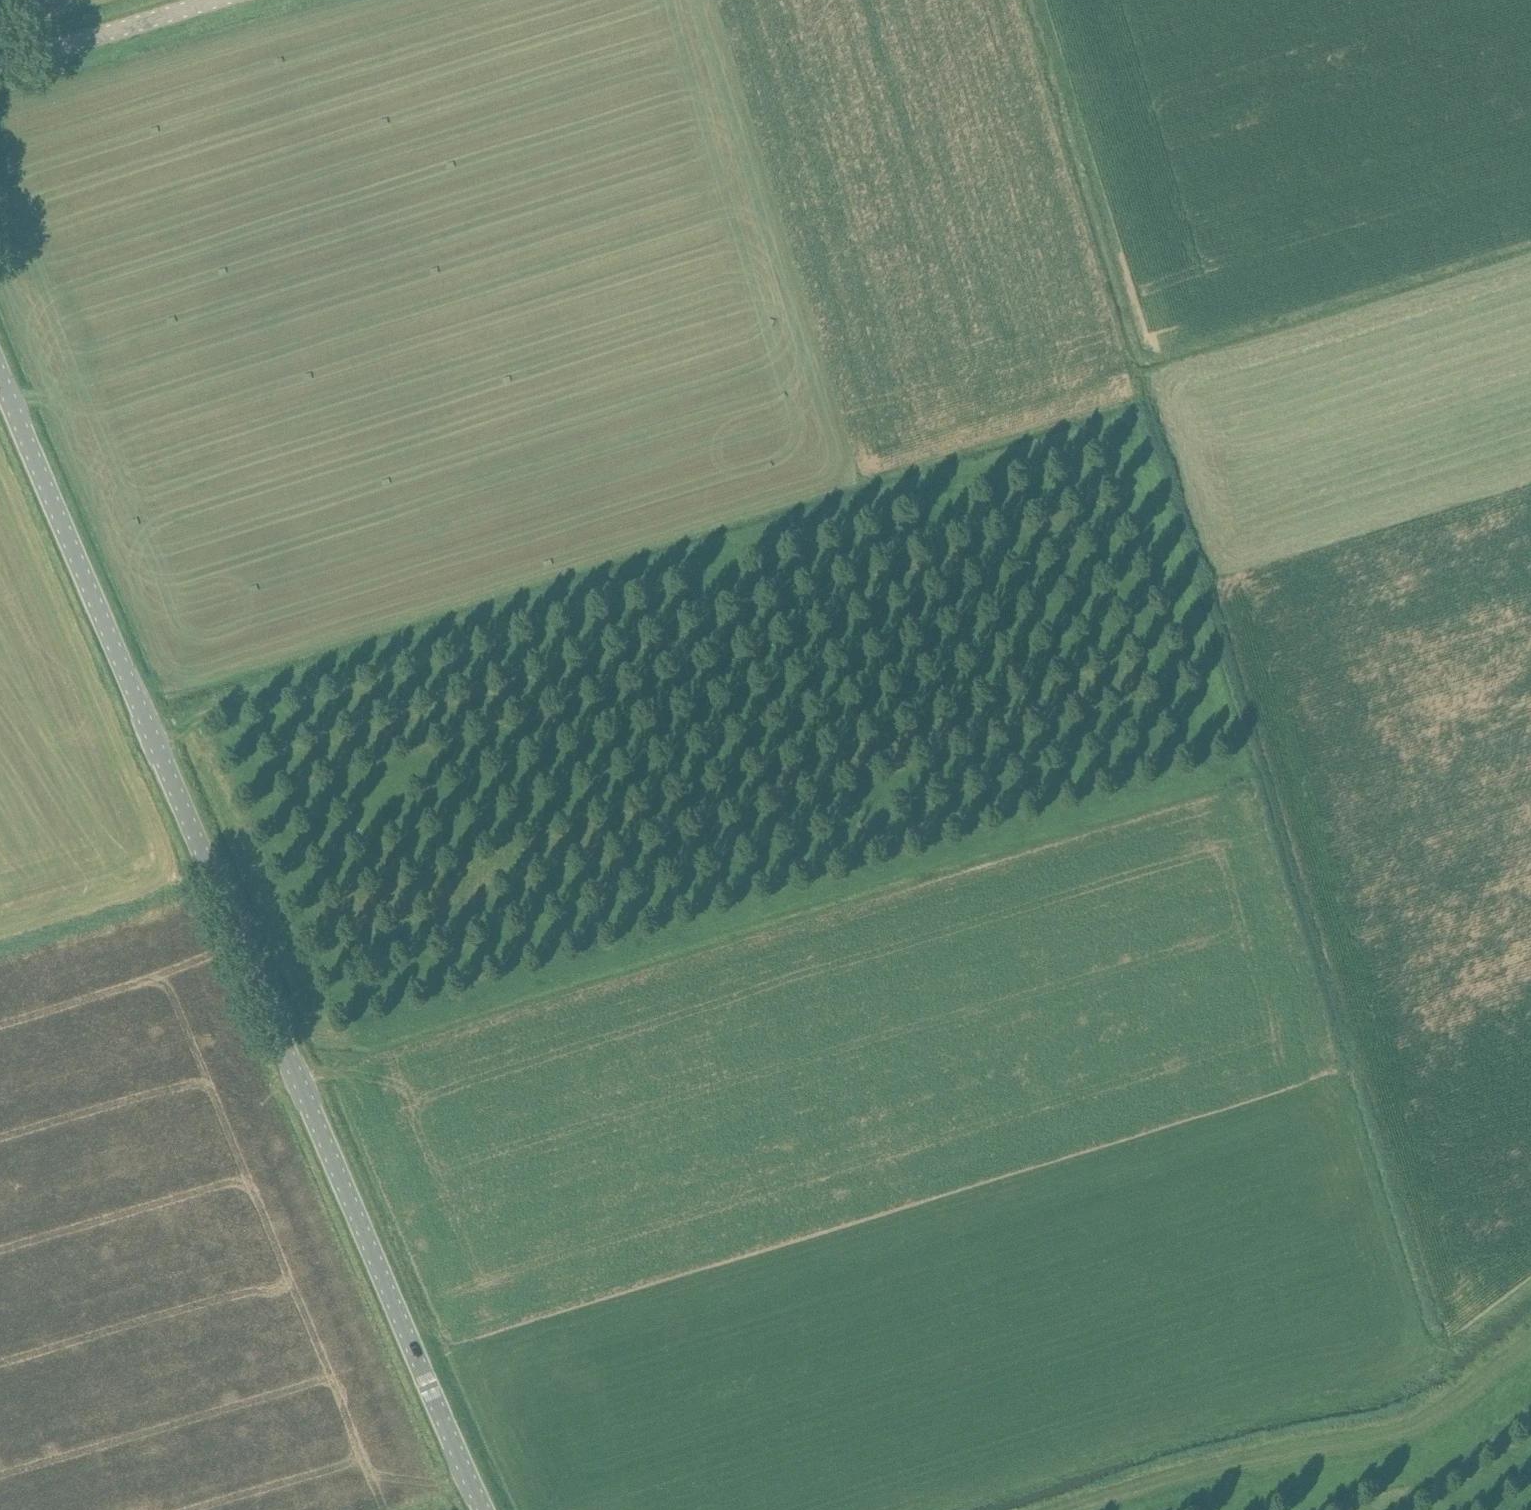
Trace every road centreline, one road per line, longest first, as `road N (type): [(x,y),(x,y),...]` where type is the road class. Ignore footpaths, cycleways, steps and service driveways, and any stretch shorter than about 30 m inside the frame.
road 1 (tertiary): [(484,1509),(0,365)]
road 2 (unclassified): [(70,46),(223,0)]

